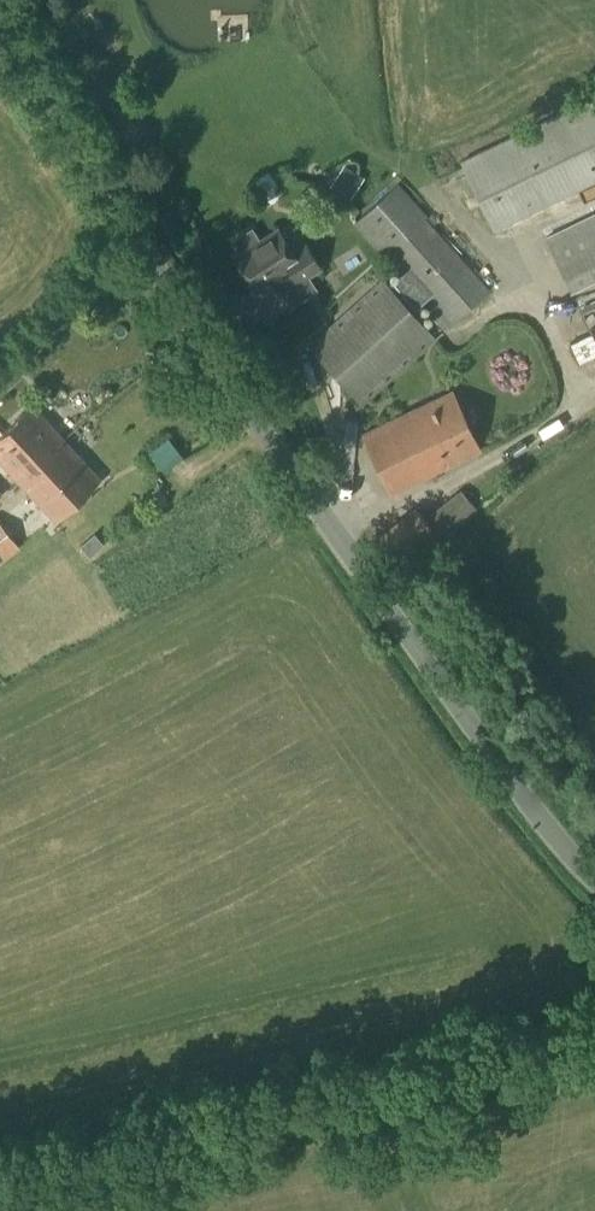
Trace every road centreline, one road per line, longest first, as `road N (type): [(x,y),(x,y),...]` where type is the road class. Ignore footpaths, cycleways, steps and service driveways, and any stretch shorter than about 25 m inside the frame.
road 1 (unclassified): [(594,889),(444,698),(316,514),(0,25)]
road 2 (unclassified): [(0,1197),(594,1039)]

